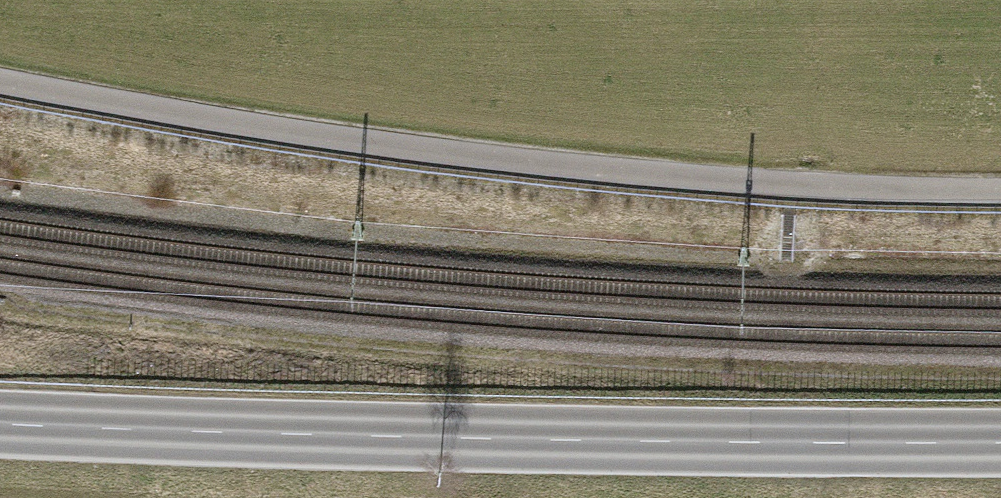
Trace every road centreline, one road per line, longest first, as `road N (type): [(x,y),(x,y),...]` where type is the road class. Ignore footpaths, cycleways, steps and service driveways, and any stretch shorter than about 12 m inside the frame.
road 1 (track): [(1000,192),(860,191),(418,155),(0,79)]
road 2 (primary): [(1000,443),(0,425)]

